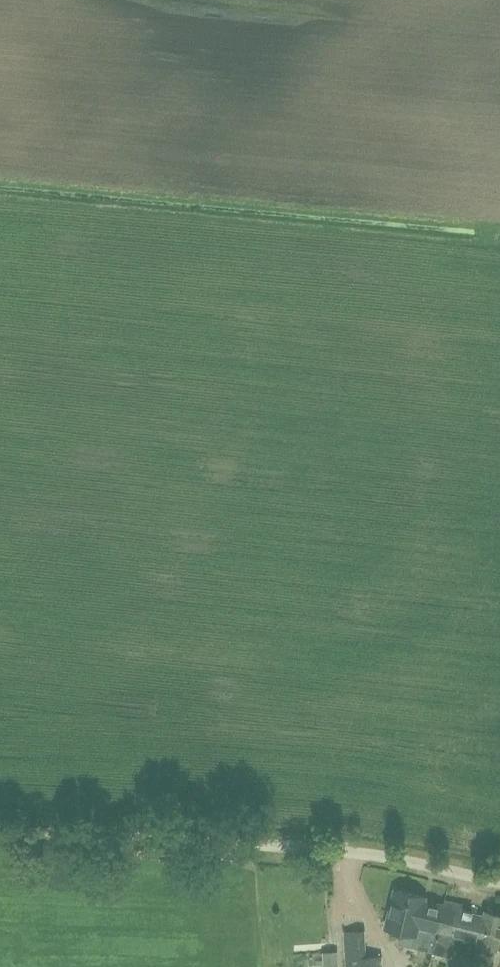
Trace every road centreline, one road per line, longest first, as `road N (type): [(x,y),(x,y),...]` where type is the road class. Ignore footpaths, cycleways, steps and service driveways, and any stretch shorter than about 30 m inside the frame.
road 1 (track): [(499,888),(379,861),(254,846),(0,832)]

